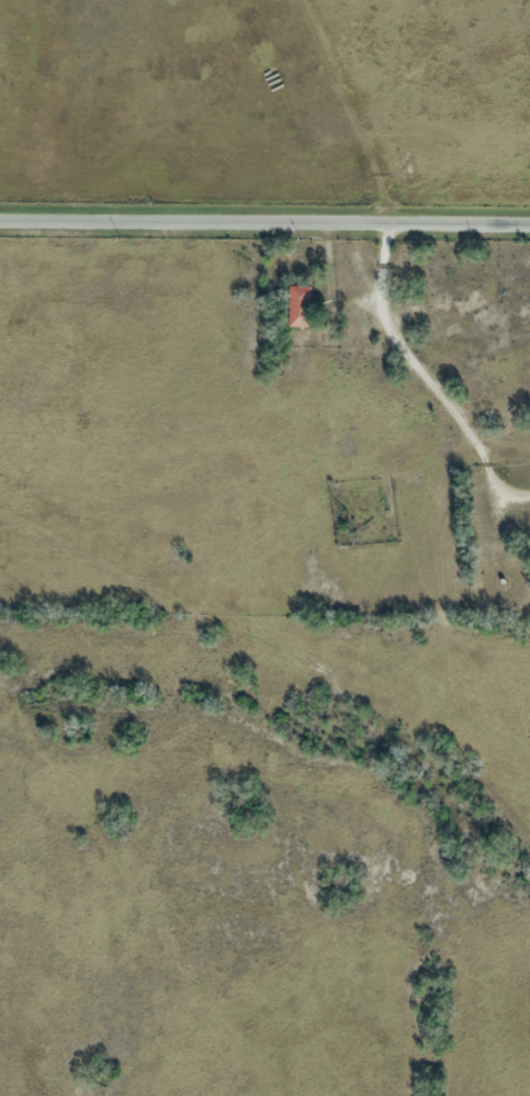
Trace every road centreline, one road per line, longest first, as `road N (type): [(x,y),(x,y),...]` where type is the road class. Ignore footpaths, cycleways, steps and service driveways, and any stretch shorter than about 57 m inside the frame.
road 1 (residential): [(529,222),(0,220)]

